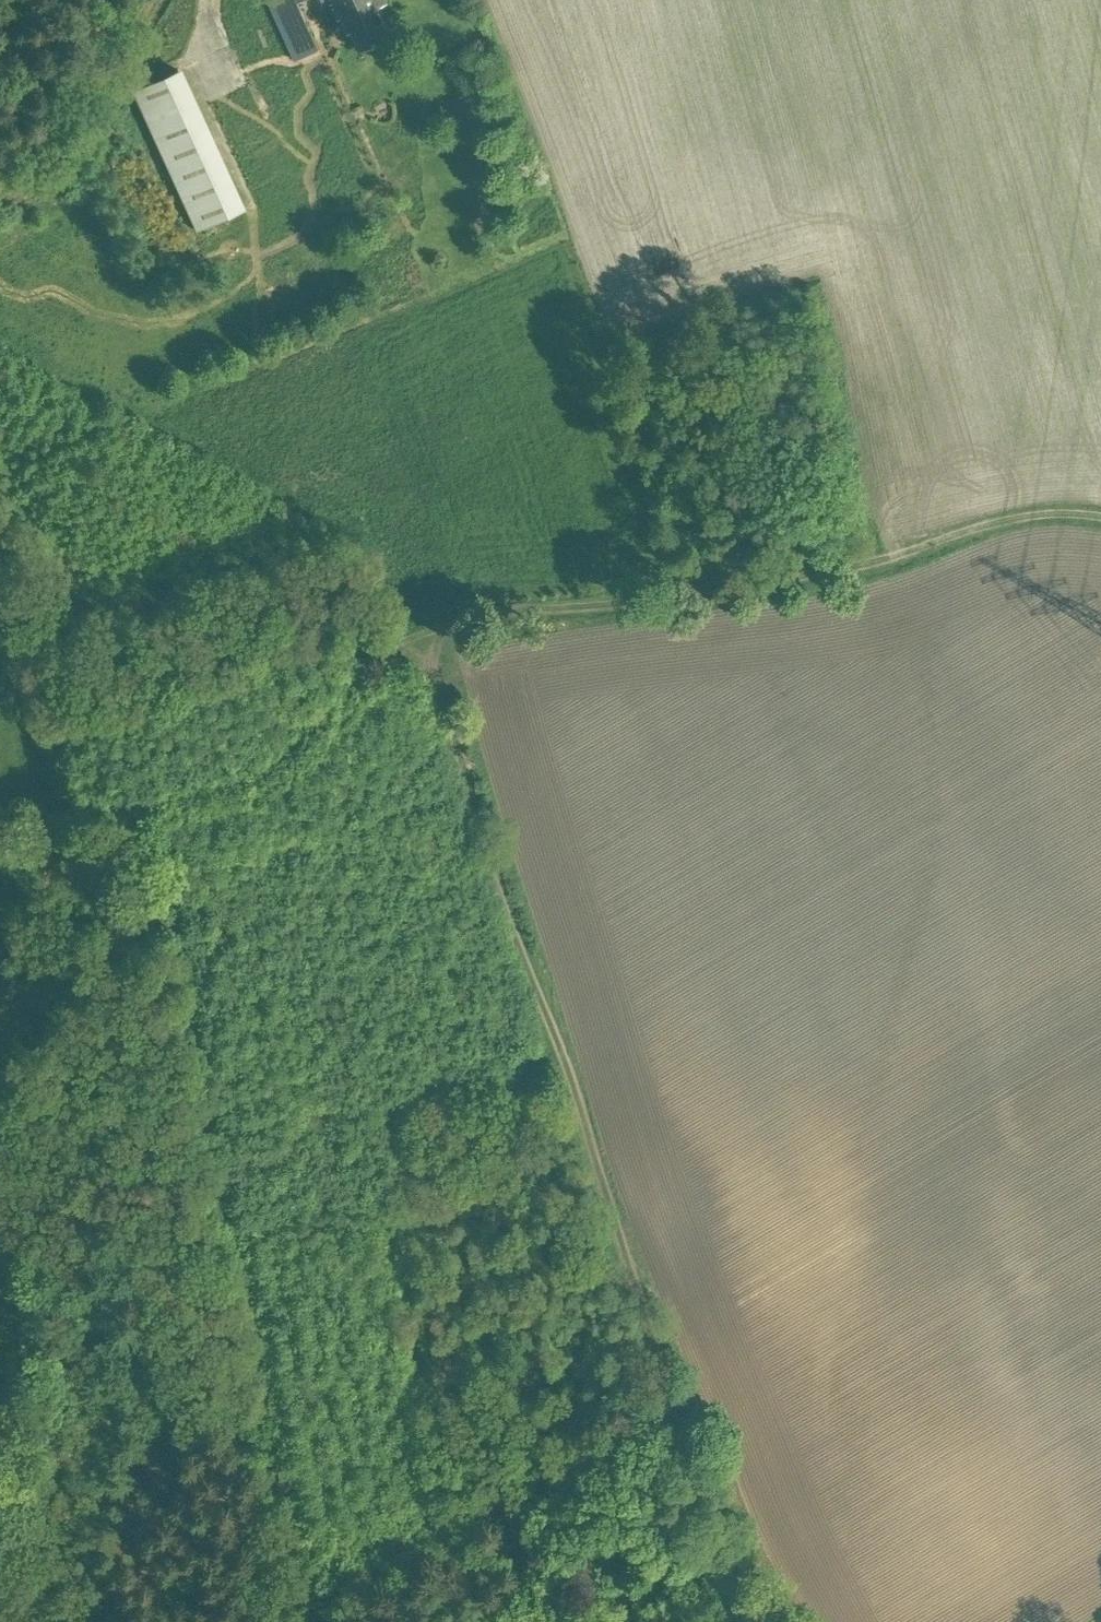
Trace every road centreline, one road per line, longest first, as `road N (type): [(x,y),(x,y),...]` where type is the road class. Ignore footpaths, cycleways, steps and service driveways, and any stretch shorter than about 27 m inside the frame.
road 1 (track): [(61,815),(280,750),(361,662),(424,632),(877,560),(1018,517),(1100,517)]
road 2 (track): [(786,1621),(666,1387),(435,700),(424,632)]
road 3 (track): [(61,815),(64,962),(34,1058),(0,1113)]
road 4 (track): [(0,194),(66,151),(159,0)]
road 5 (track): [(0,569),(61,815)]

